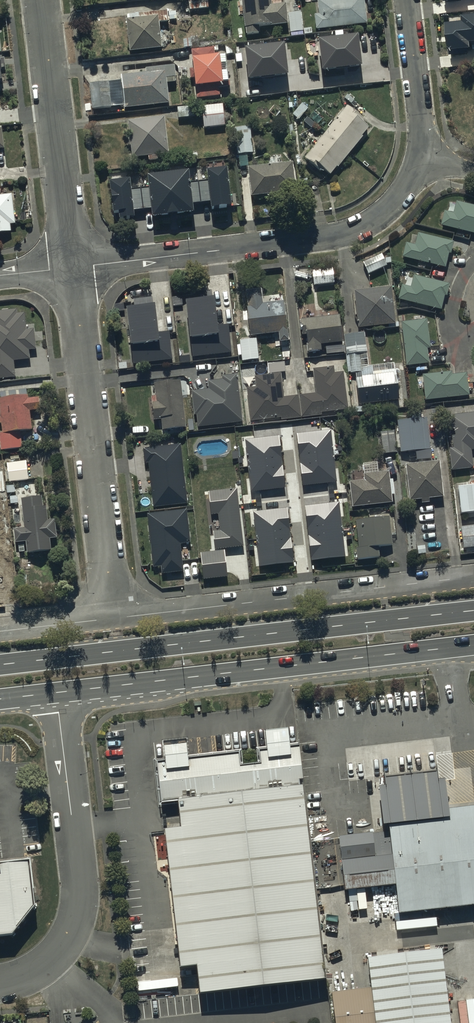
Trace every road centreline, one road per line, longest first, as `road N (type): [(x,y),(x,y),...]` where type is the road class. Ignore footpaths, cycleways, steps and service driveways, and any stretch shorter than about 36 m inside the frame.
road 1 (primary): [(0,664),(473,610)]
road 2 (primary): [(473,645),(58,692)]
road 3 (residential): [(422,157),(396,202),(351,231),(72,267)]
road 4 (residential): [(111,619),(473,575)]
road 5 (residential): [(72,267),(111,619)]
road 6 (unclassified): [(58,692),(79,908),(72,933),(46,965),(0,983)]
road 7 (residential): [(41,0),(72,267)]
road 8 (residential): [(408,0),(422,157)]

